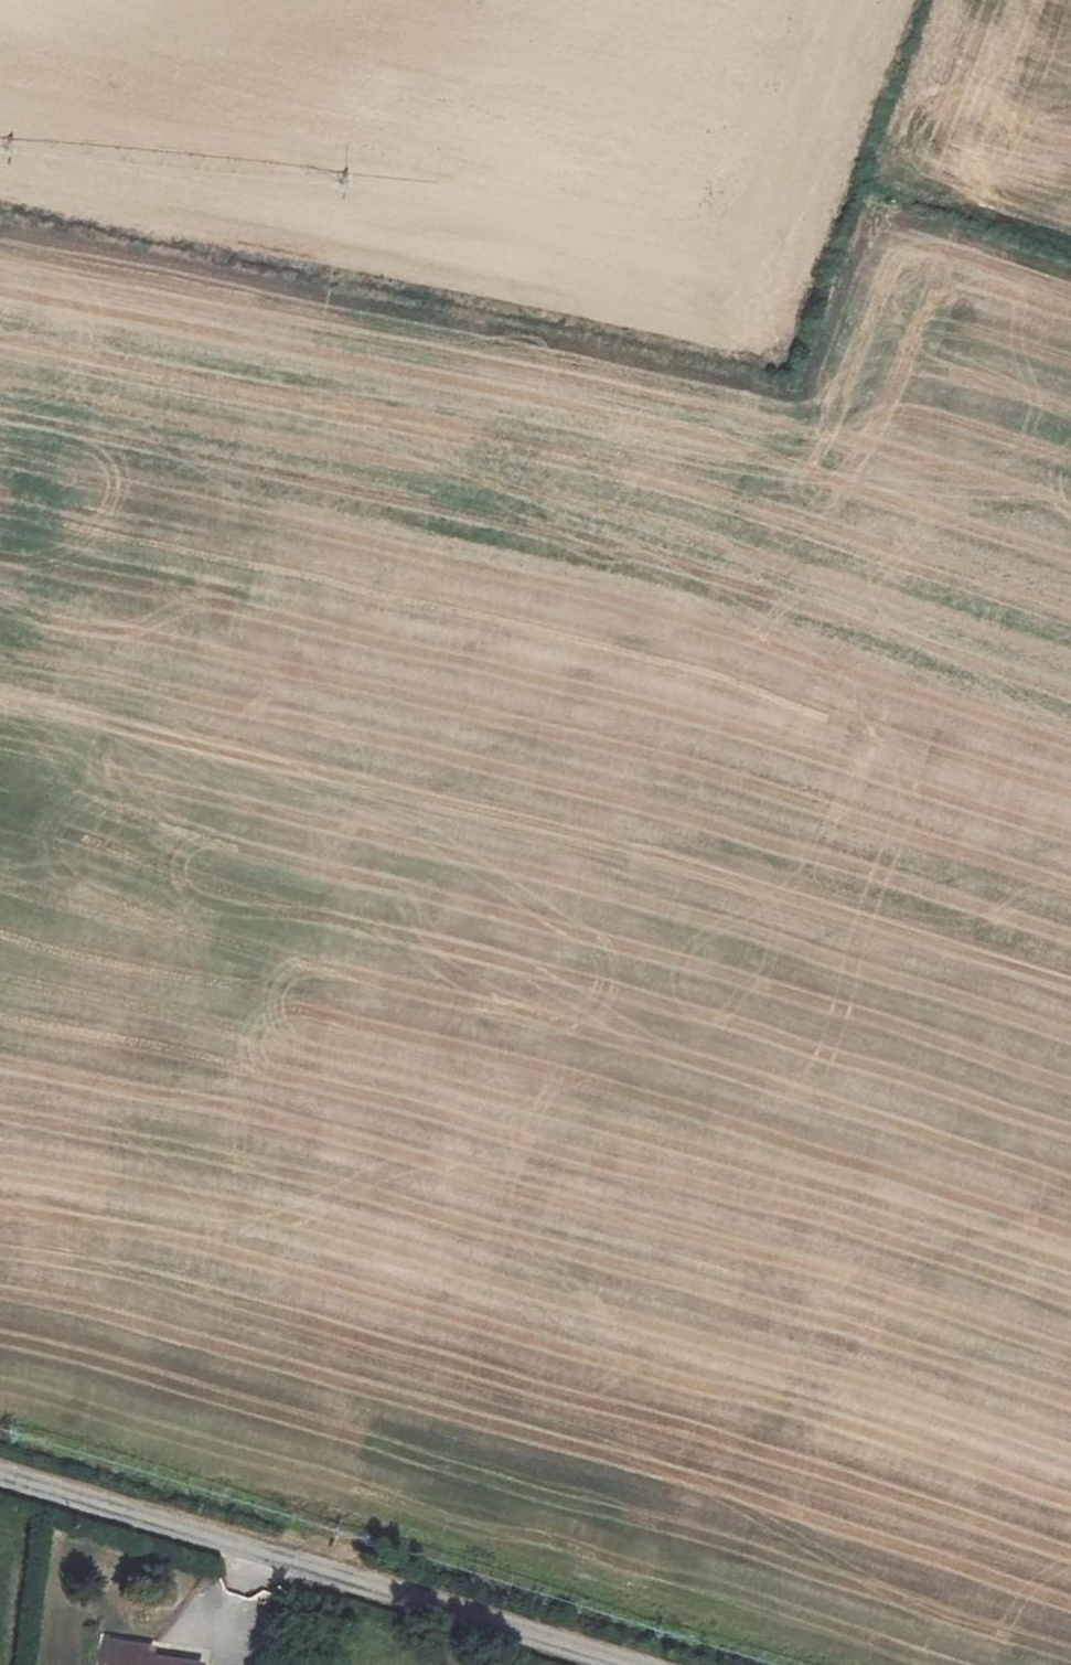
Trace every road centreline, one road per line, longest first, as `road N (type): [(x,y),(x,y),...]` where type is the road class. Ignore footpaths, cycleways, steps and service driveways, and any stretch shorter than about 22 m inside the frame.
road 1 (unclassified): [(663,1664),(0,1466)]

